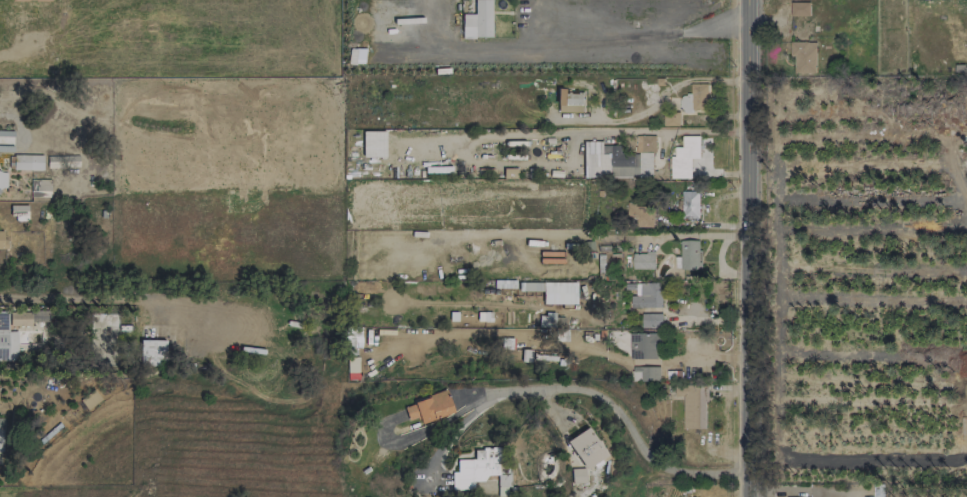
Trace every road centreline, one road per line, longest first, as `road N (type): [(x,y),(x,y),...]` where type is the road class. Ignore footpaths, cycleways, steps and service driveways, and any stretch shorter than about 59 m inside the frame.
road 1 (residential): [(748,0),(749,496)]

